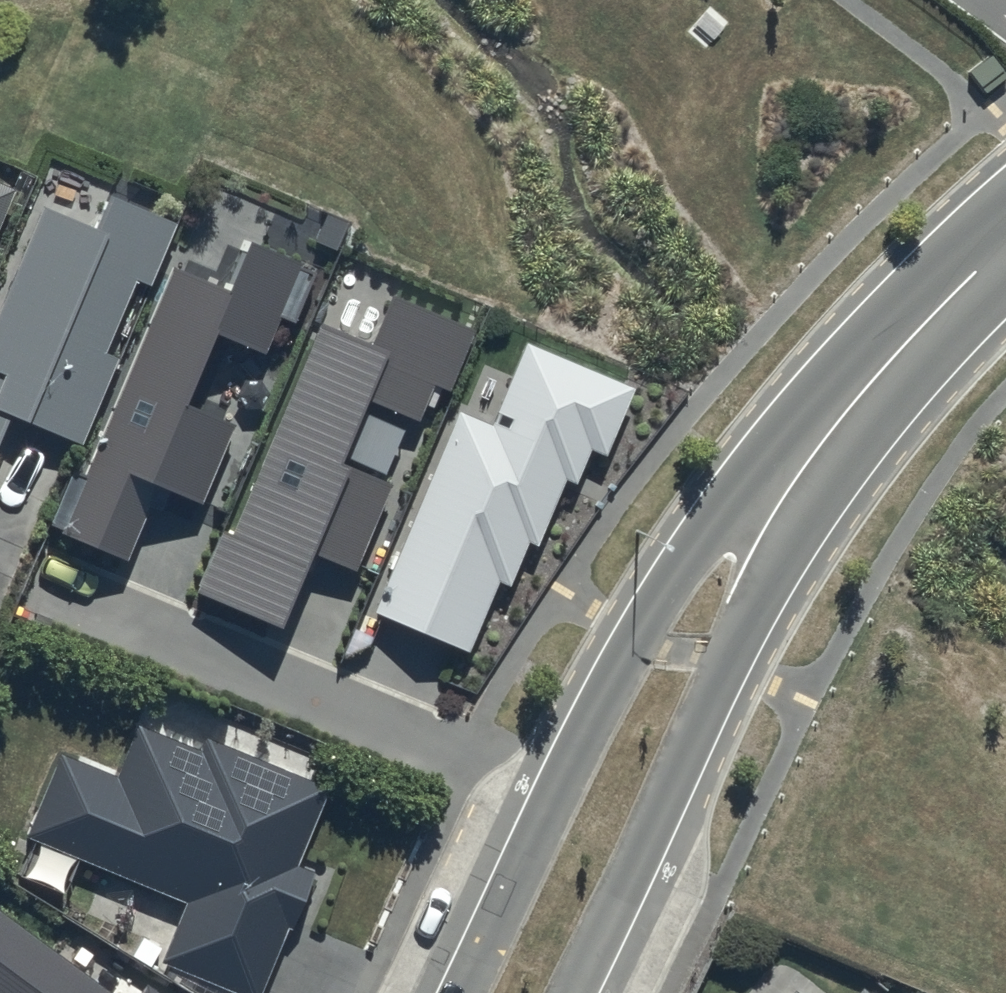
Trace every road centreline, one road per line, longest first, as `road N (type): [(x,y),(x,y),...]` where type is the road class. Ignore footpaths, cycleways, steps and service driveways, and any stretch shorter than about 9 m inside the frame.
road 1 (tertiary): [(459,992),(635,629),(728,500),(843,417)]
road 2 (tertiary): [(843,417),(802,537),(589,992)]
road 3 (tertiary): [(843,417),(1005,252)]

